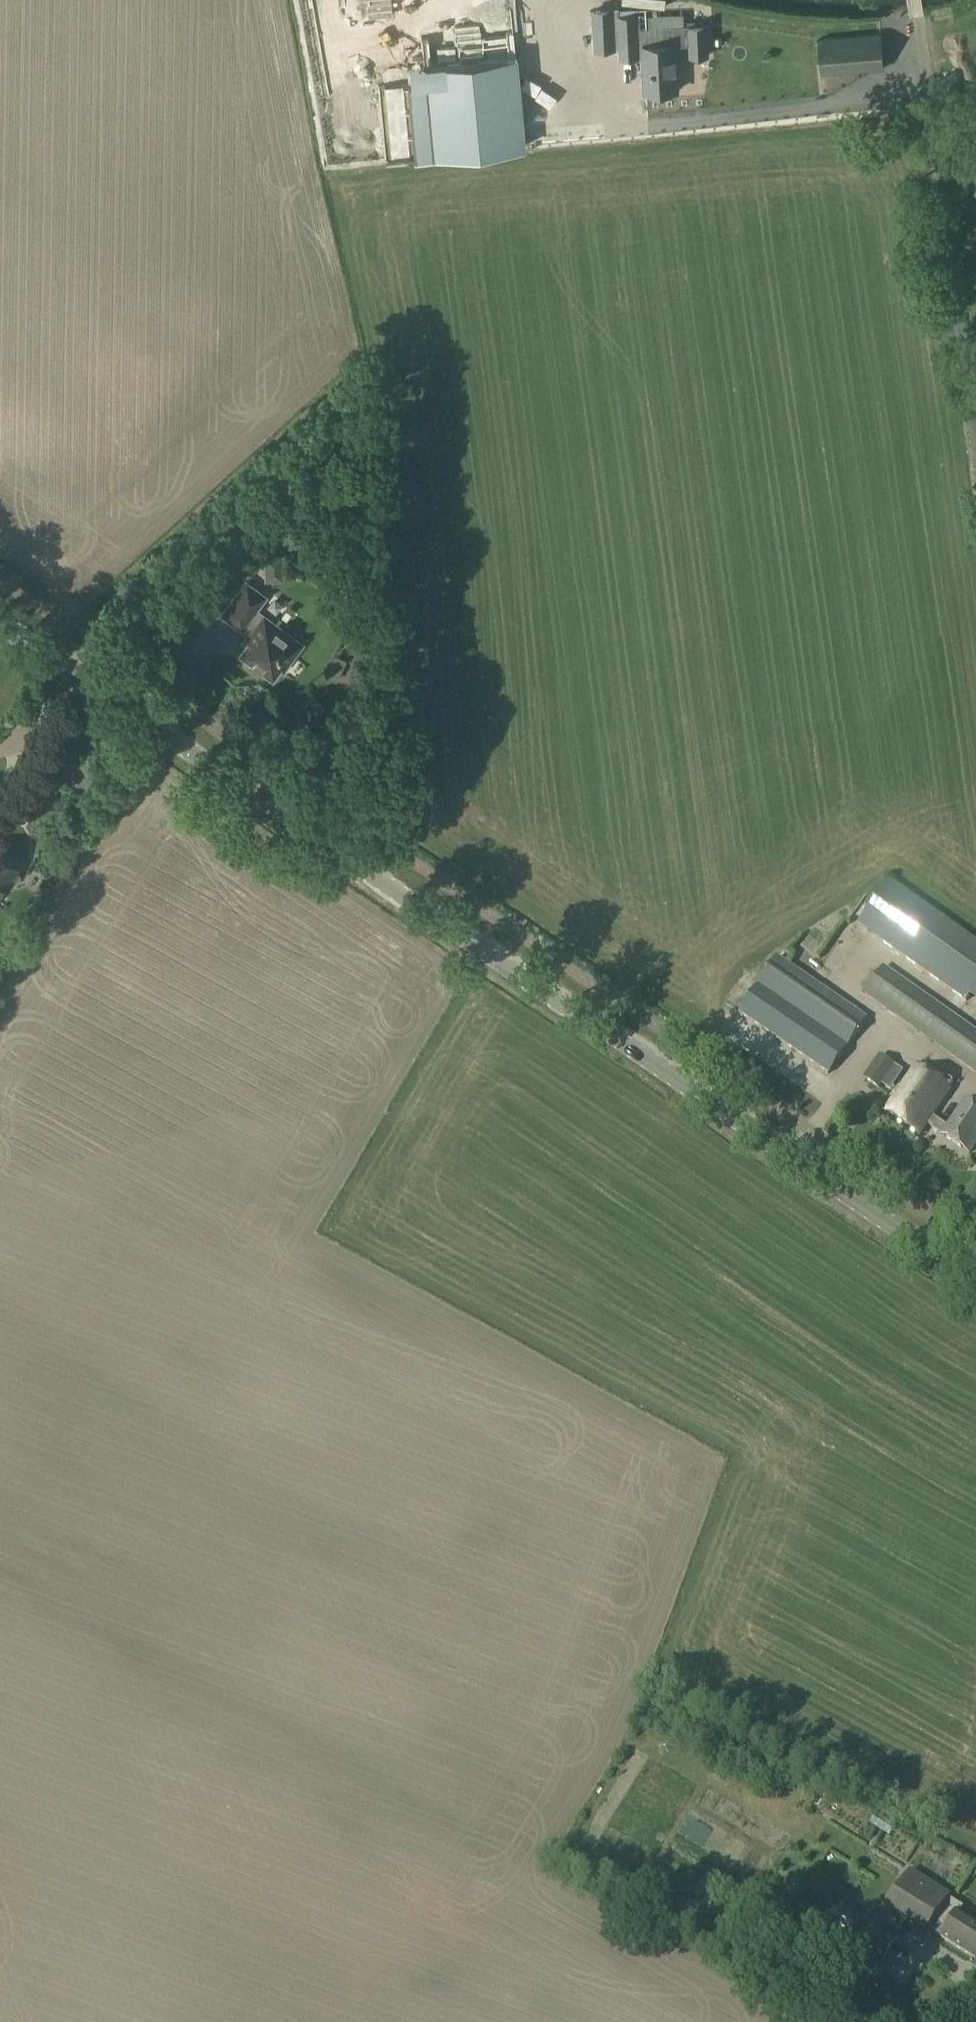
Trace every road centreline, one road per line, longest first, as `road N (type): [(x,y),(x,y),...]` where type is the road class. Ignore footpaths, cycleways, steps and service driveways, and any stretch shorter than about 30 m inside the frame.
road 1 (tertiary): [(975,1270),(0,620)]
road 2 (unclassified): [(975,490),(904,0)]

